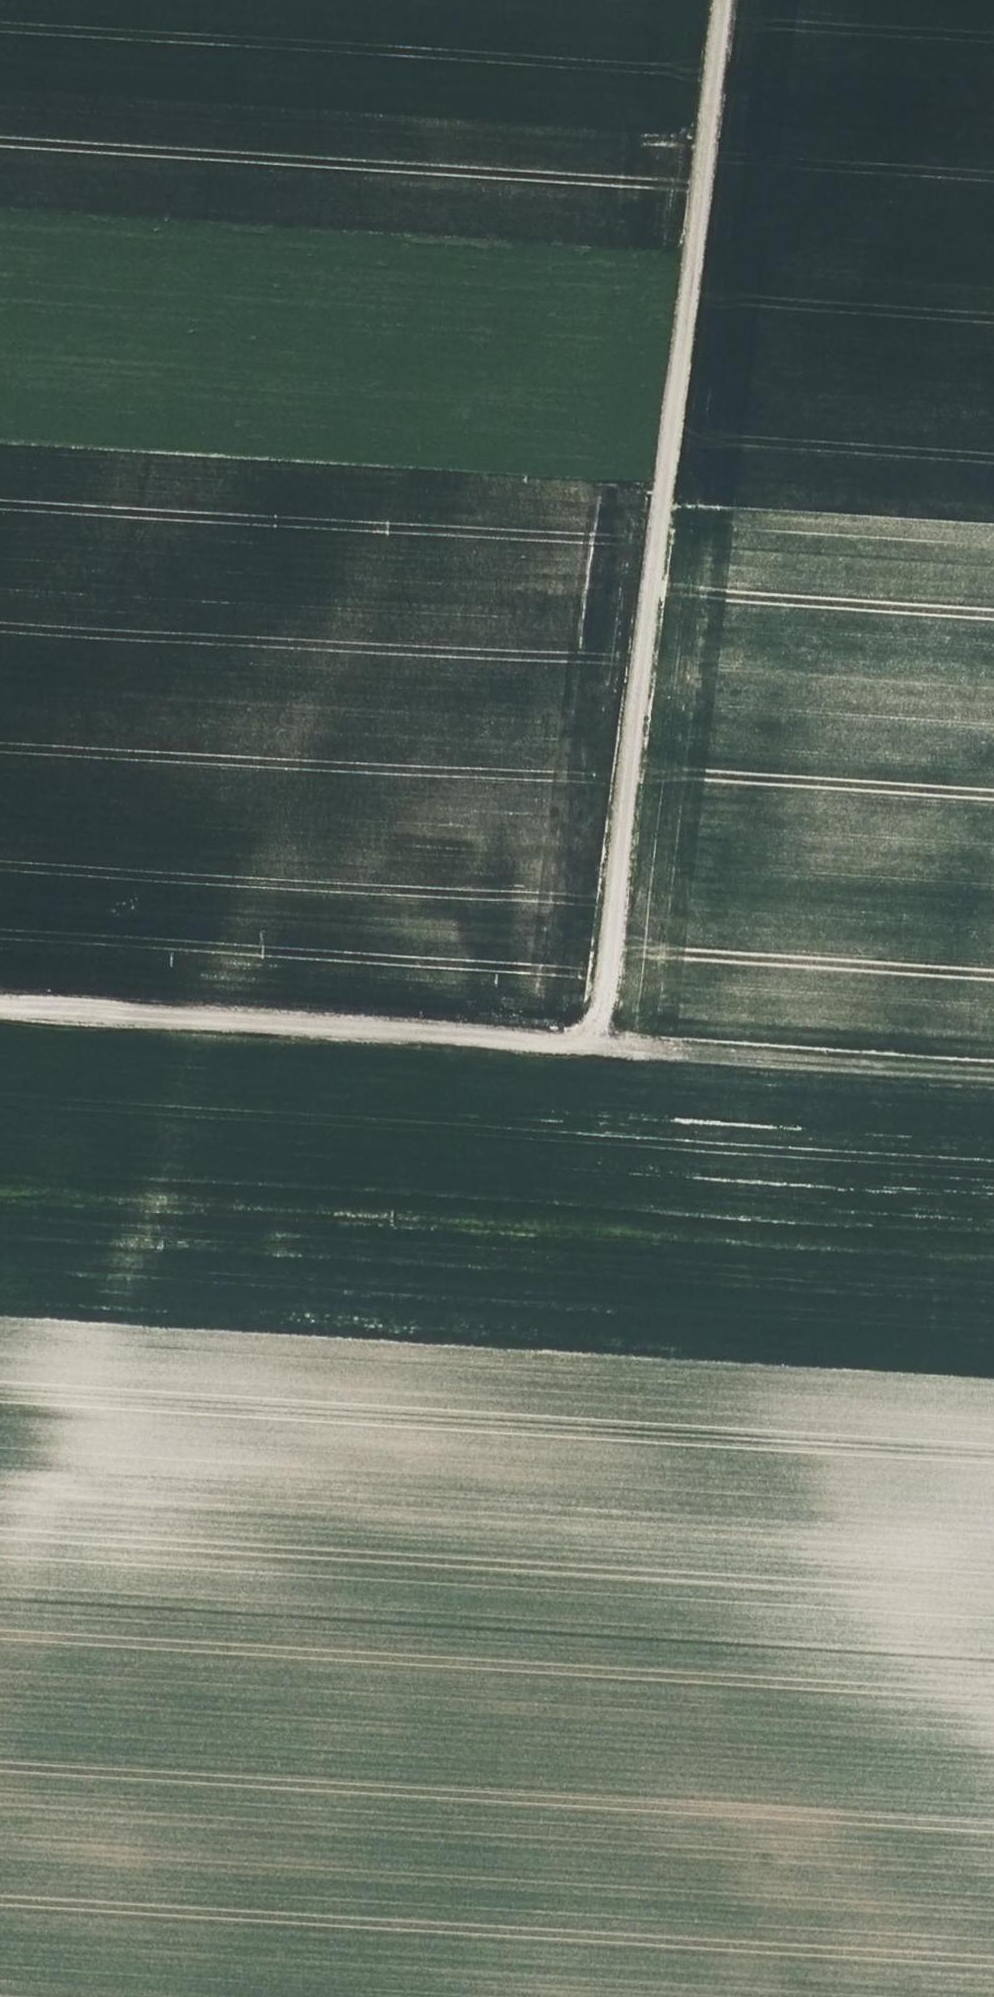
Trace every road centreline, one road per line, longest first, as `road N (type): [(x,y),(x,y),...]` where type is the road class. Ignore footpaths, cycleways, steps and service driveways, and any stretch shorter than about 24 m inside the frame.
road 1 (track): [(716,0),(600,1000),(585,1024),(554,1040),(0,1004)]
road 2 (track): [(585,1024),(615,1045),(993,1067)]

